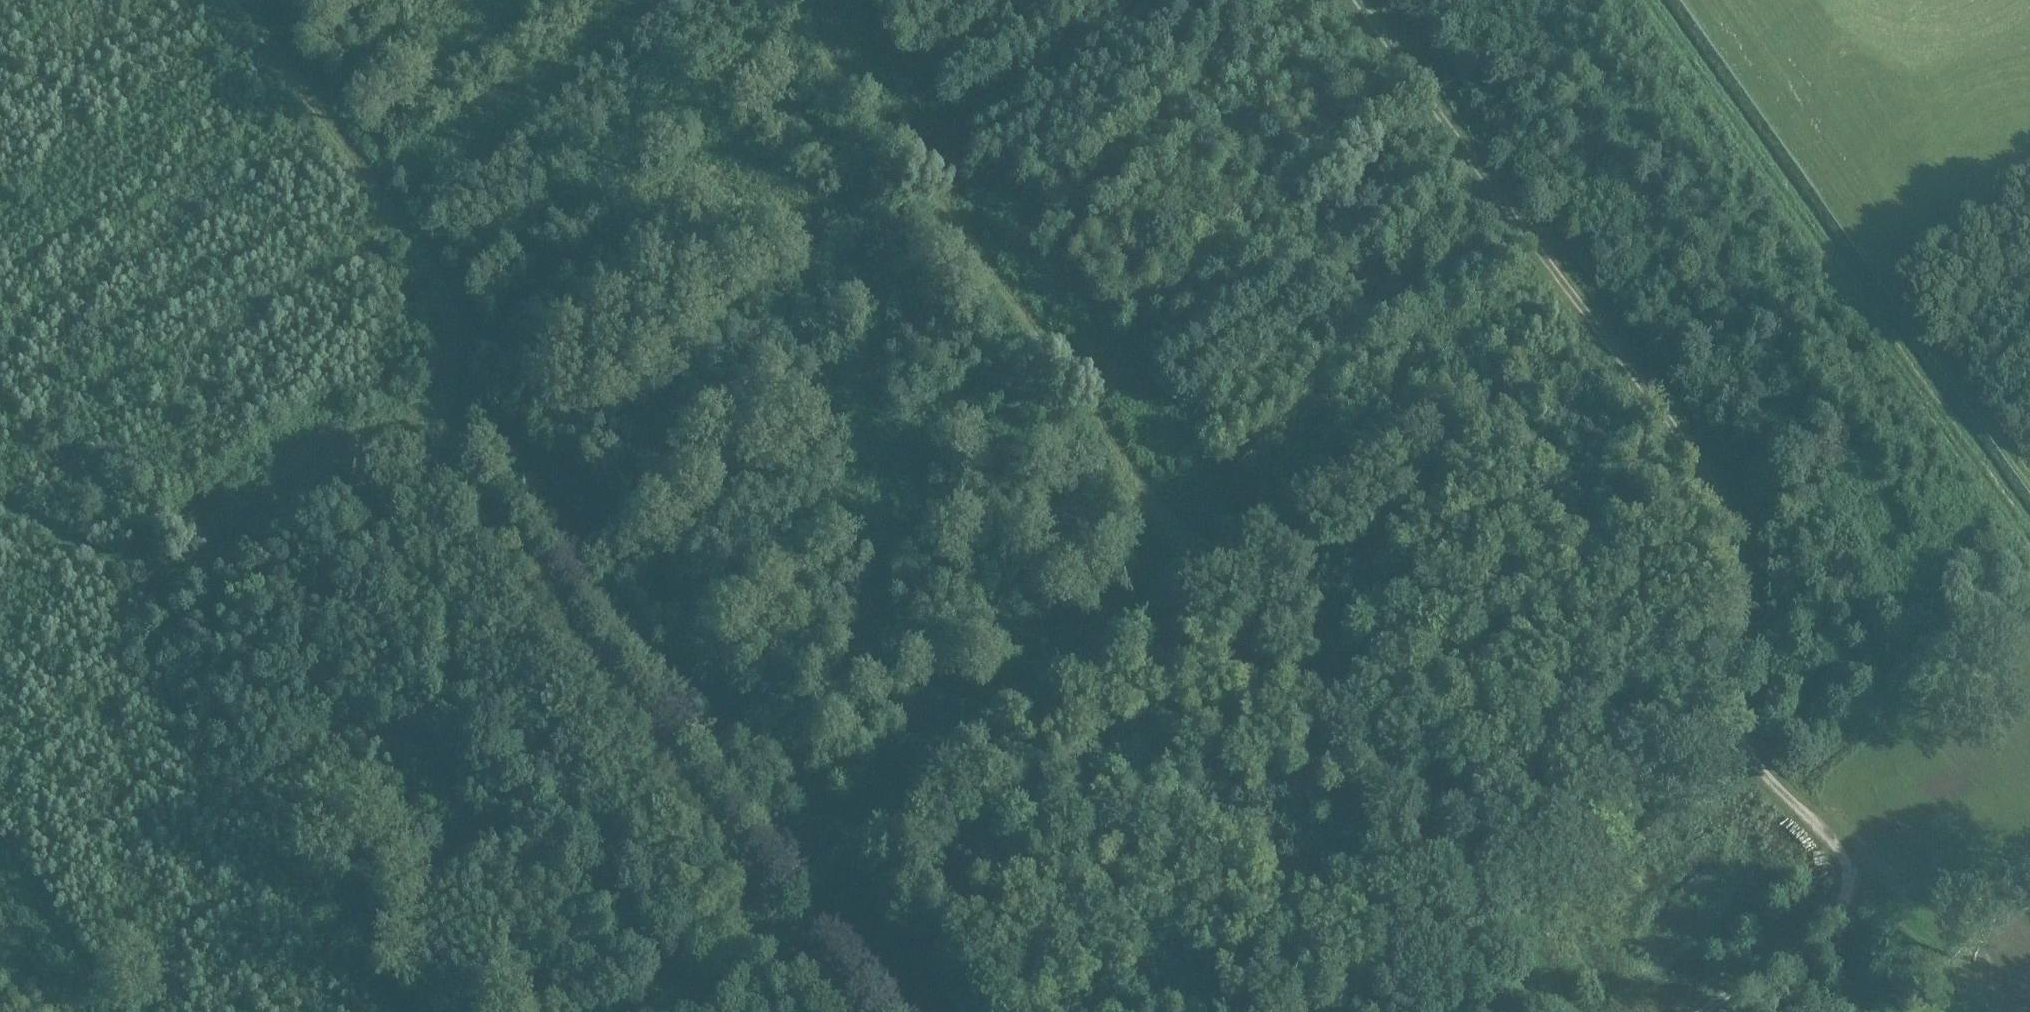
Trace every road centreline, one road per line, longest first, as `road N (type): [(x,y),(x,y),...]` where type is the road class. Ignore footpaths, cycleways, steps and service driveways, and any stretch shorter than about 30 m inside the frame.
road 1 (track): [(793,0),(1165,528),(1173,588),(1148,628),(859,826),(819,880),(799,940),(850,1011)]
road 2 (track): [(1729,1011),(1850,920),(1851,870),(1820,821),(1727,726),(1736,557),(1349,0)]
road 3 (track): [(786,936),(799,940),(459,452),(447,421),(439,288),(408,230),(244,0)]

